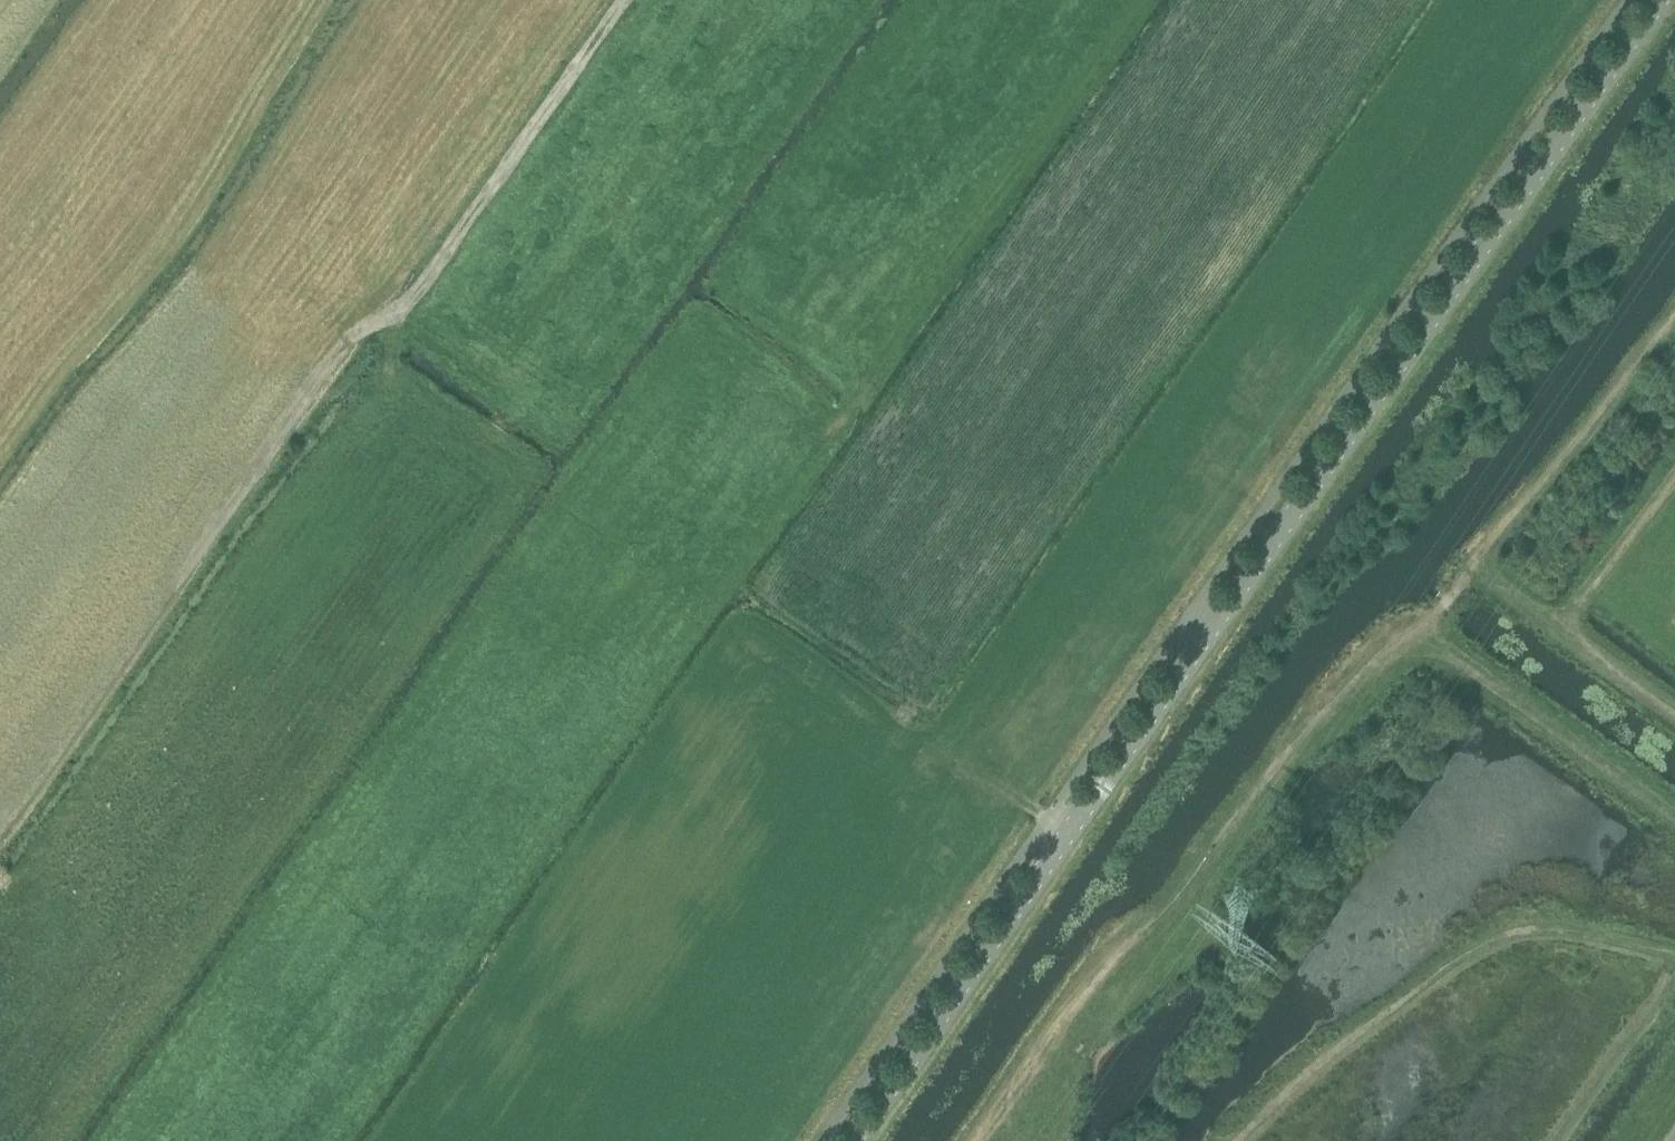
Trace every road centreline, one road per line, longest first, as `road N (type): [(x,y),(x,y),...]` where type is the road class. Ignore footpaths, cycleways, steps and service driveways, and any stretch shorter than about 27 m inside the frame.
road 1 (tertiary): [(854,1140),(1661,0)]
road 2 (track): [(992,1140),(1282,756),(1374,668),(1420,656),(1674,834)]
road 3 (track): [(1242,1140),(1471,956),(1541,928),(1624,932),(1674,951)]
road 4 (track): [(1674,717),(1560,636),(1674,471)]
road 5 (track): [(1568,1140),(1674,989)]

